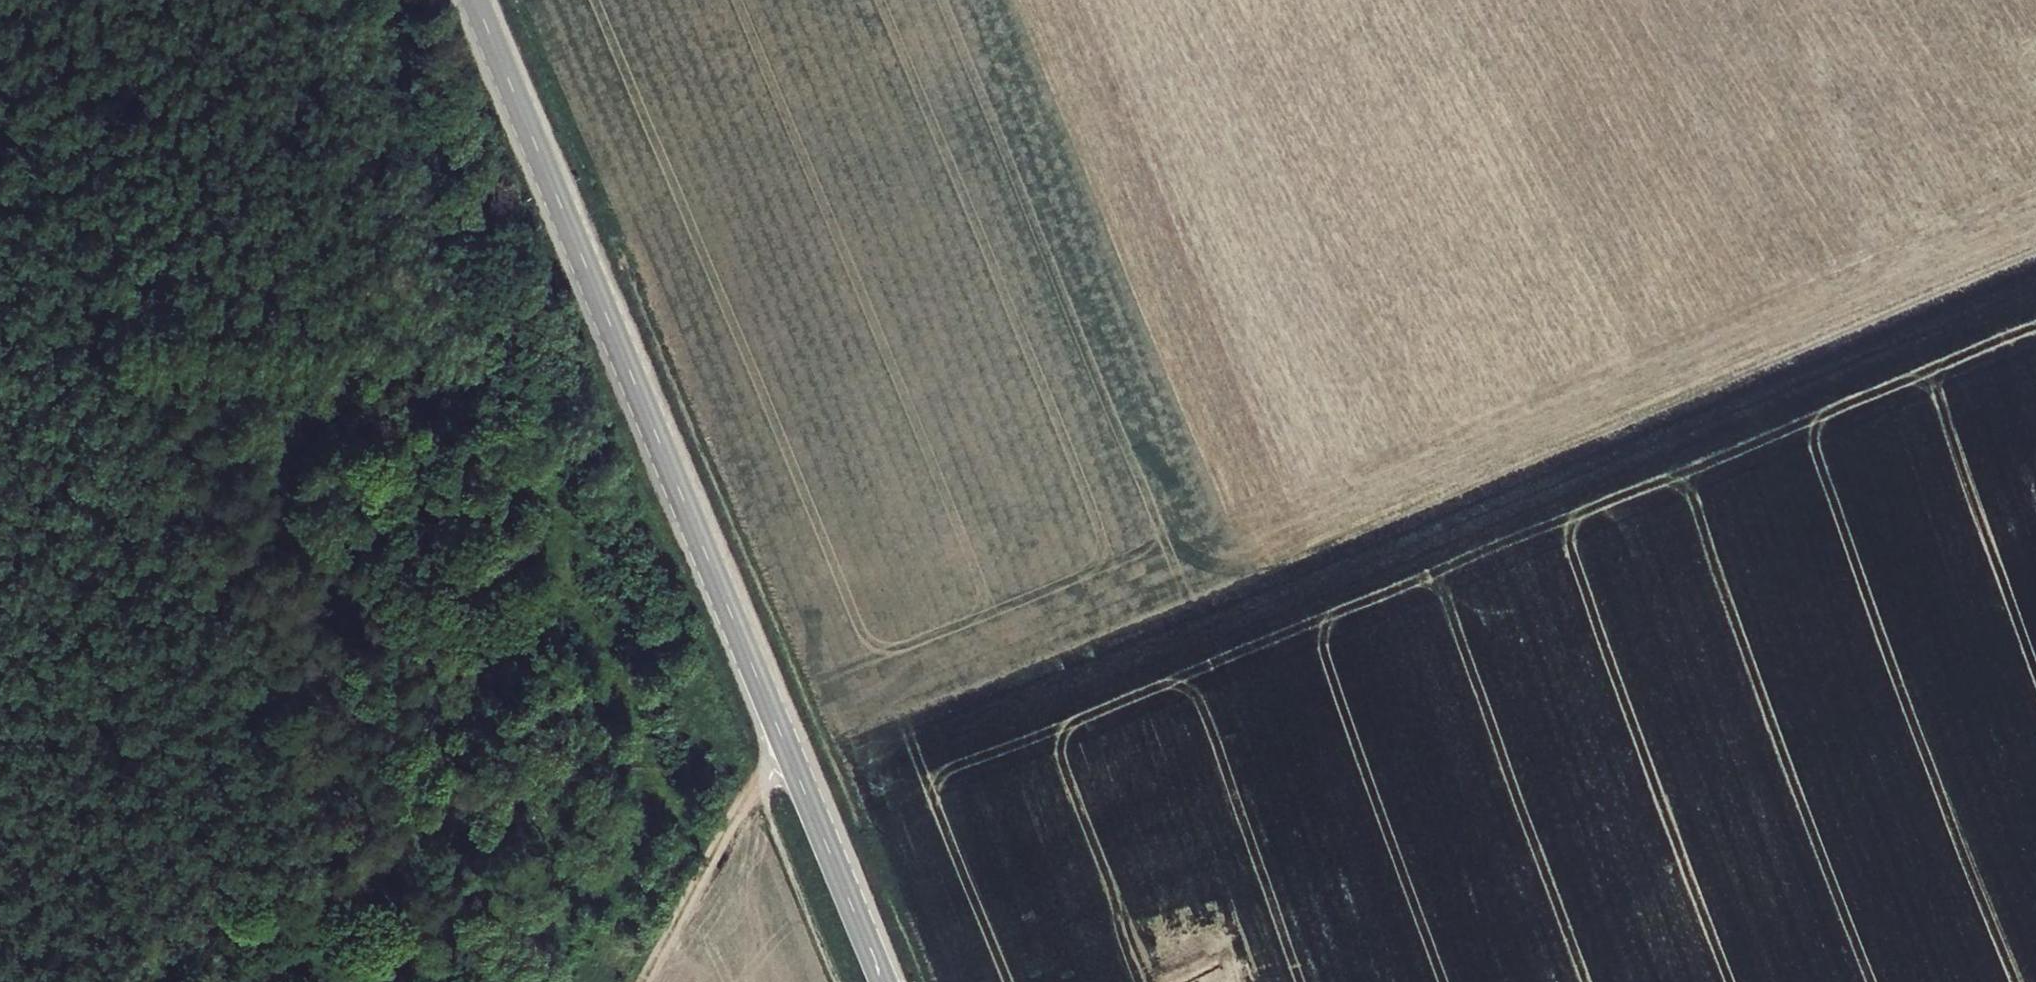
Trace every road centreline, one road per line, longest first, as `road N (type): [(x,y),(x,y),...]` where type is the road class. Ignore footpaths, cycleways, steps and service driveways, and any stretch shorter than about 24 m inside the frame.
road 1 (tertiary): [(884,981),(475,0)]
road 2 (track): [(13,0),(108,243)]

